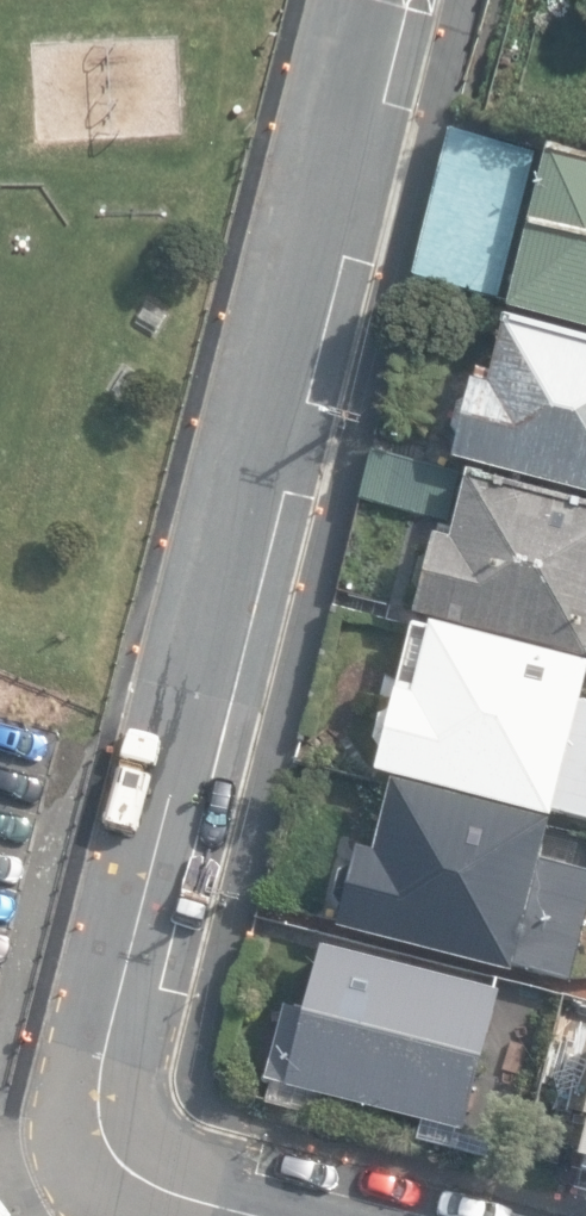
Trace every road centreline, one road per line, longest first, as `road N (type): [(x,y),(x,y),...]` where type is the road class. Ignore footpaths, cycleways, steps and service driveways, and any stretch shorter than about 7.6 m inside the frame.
road 1 (unclassified): [(373,0),(104,1054),(99,1126)]
road 2 (residential): [(247,1215),(131,1177),(110,1158),(99,1126)]

